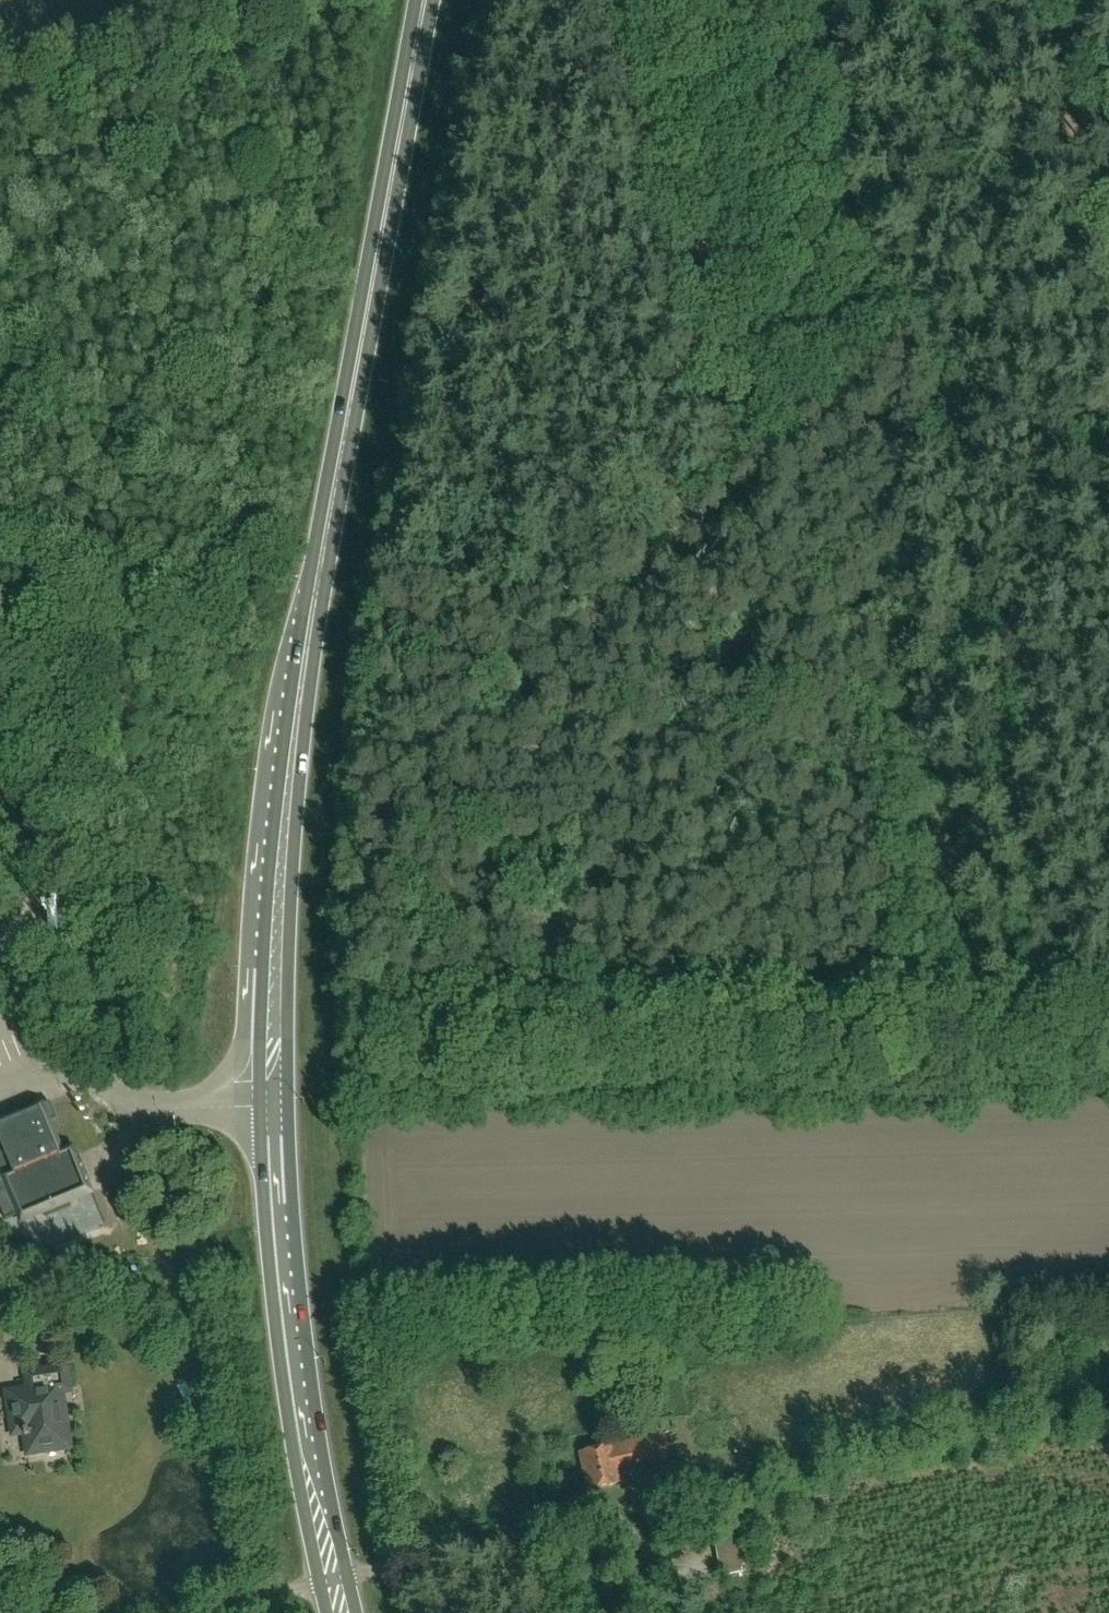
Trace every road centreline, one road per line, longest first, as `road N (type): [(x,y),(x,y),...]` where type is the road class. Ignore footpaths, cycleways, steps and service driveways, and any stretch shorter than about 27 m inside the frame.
road 1 (primary): [(343,1612),(309,1449),(281,1205),(277,884),(309,626),(426,0)]
road 2 (unclassified): [(0,943),(19,878),(0,808)]

